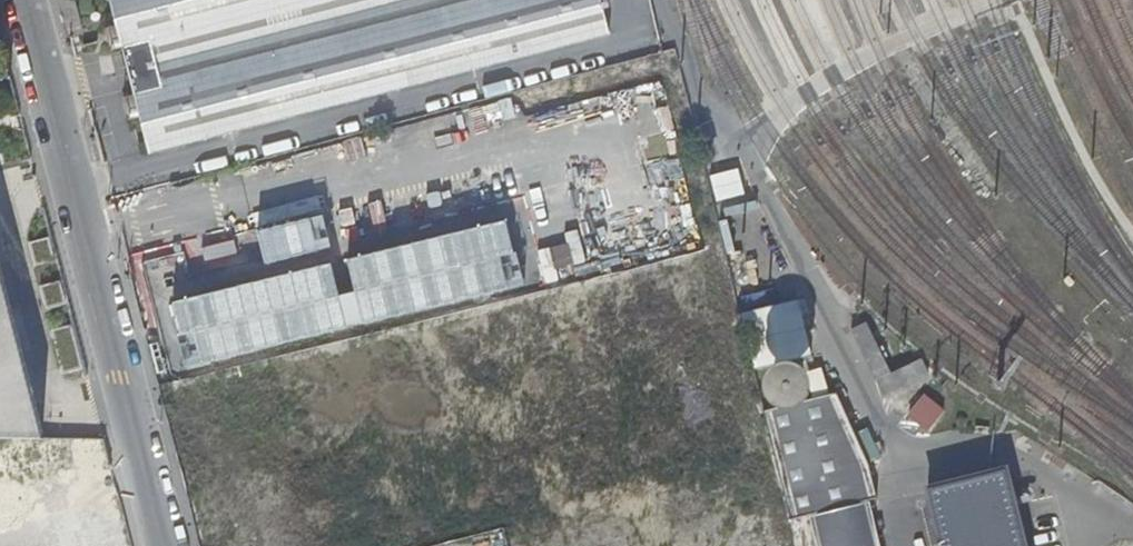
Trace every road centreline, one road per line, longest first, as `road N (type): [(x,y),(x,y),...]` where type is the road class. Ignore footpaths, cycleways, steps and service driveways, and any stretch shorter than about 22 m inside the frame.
road 1 (residential): [(23,0),(164,545)]

